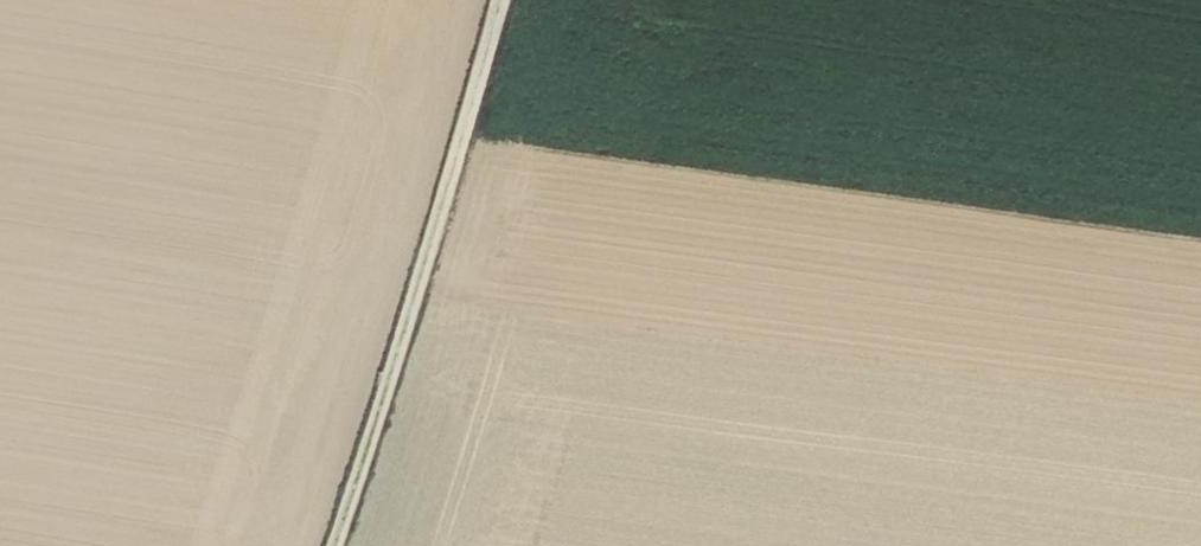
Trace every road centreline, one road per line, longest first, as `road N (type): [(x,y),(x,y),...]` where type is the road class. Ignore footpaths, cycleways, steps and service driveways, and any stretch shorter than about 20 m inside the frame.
road 1 (track): [(502,0),(334,545)]

